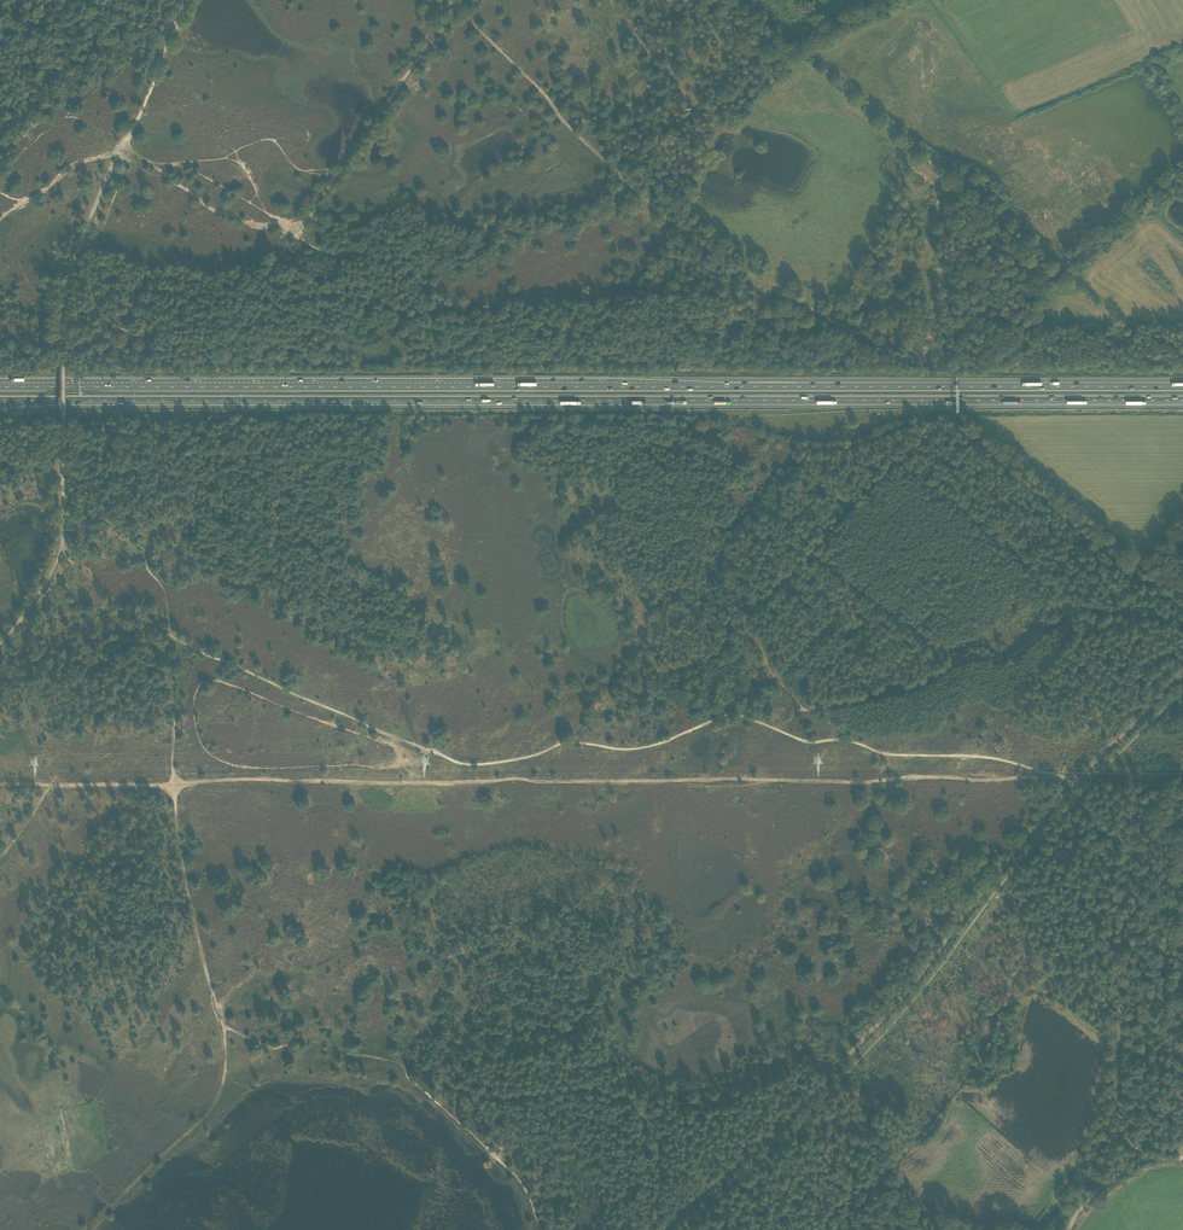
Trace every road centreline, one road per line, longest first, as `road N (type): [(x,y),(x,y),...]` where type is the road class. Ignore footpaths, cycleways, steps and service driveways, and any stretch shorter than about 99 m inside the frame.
road 1 (track): [(936,0),(946,296),(939,318),(924,330),(0,332)]
road 2 (motorway): [(0,401),(1182,400)]
road 3 (motorway): [(1182,387),(0,386)]
road 4 (track): [(1062,780),(623,776),(173,785)]
road 5 (track): [(1182,676),(1057,793),(806,1098),(664,1229)]
road 6 (track): [(225,1027),(264,1041),(311,1040),(526,1078),(585,1069),(635,1096),(647,1115),(660,1166),(652,1229)]
road 7 (track): [(743,616),(886,466),(904,467),(962,509),(1080,608)]
road 8 (track): [(743,616),(777,678),(813,711),(922,685),(970,656),(1004,661),(1080,608)]
road 9 (track): [(1122,935),(1088,946),(996,1000),(901,1172),(893,1229)]
road 10 (track): [(1082,1206),(1117,1103),(1129,848)]
road 11 (track): [(225,1027),(224,1082),(212,1105),(94,1229)]
road 12 (track): [(173,785),(179,850),(225,1027)]
road 13 (track): [(568,744),(586,722),(653,688),(743,616)]
road 14 (track): [(1048,280),(1182,172)]
road 15 (track): [(171,635),(173,785)]
road 16 (track): [(1182,721),(1129,848)]
road 17 (track): [(173,785),(49,786)]

